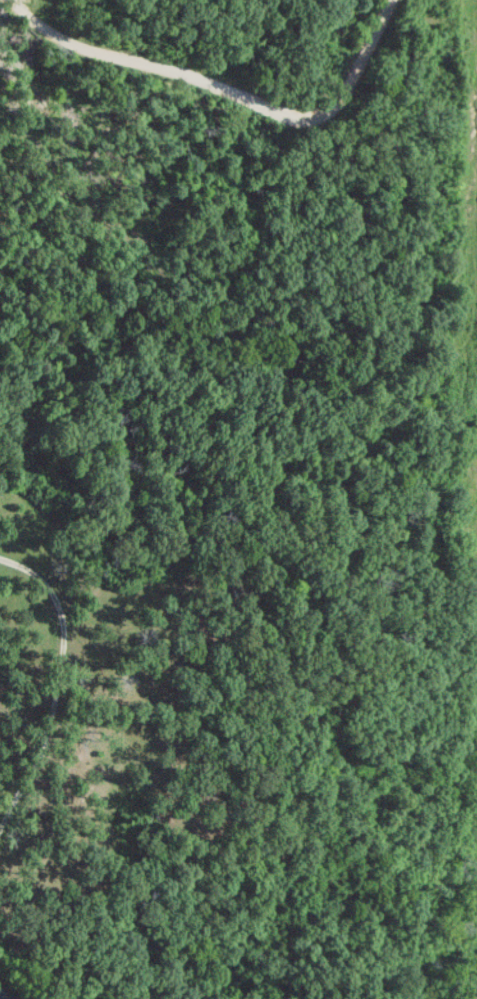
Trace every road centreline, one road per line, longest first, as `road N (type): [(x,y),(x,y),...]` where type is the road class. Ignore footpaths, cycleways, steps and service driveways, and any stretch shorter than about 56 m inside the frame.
road 1 (residential): [(393,0),(340,101),(286,116),(188,73),(79,45),(11,0)]
road 2 (track): [(0,830),(57,701),(61,620),(40,575),(0,557)]

